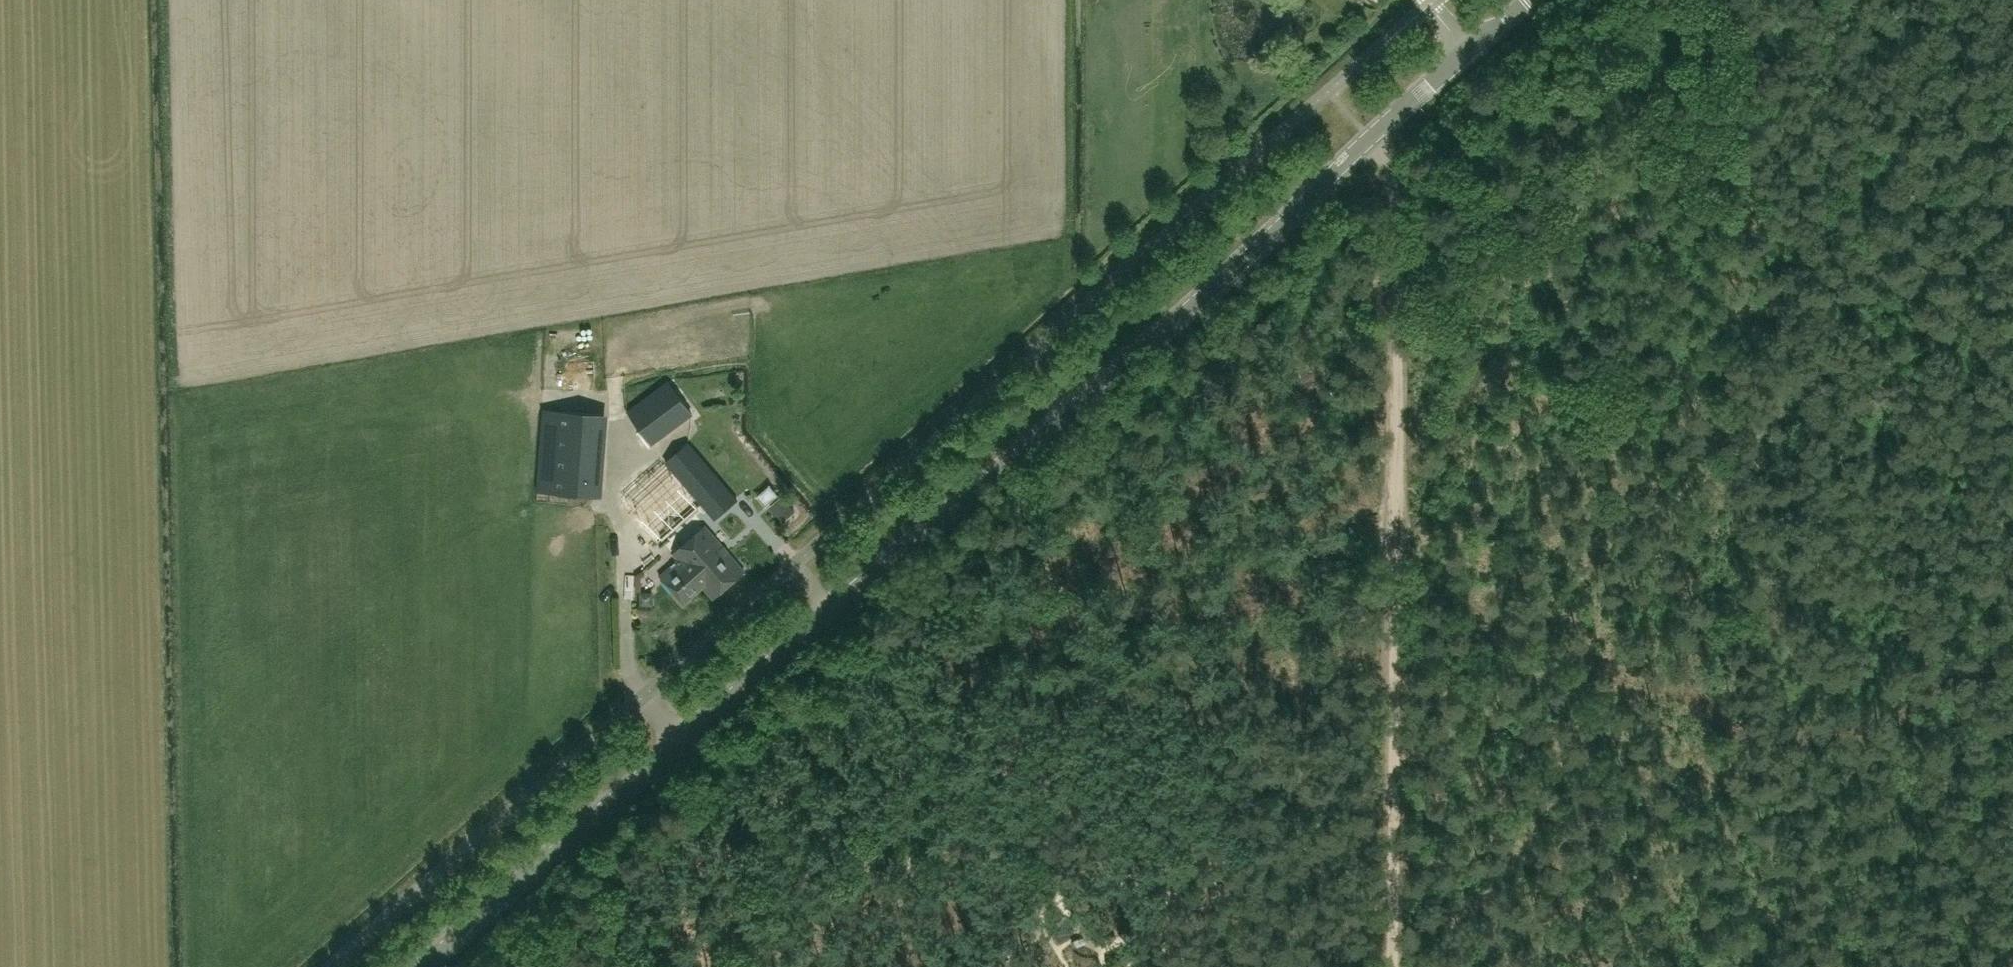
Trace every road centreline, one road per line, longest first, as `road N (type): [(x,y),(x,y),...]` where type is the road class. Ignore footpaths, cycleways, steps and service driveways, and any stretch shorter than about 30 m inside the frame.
road 1 (tertiary): [(421,966),(1254,252),(1469,51)]
road 2 (track): [(1369,138),(1394,169),(1396,199),(1389,966)]
road 3 (track): [(636,966),(635,820),(622,791)]

